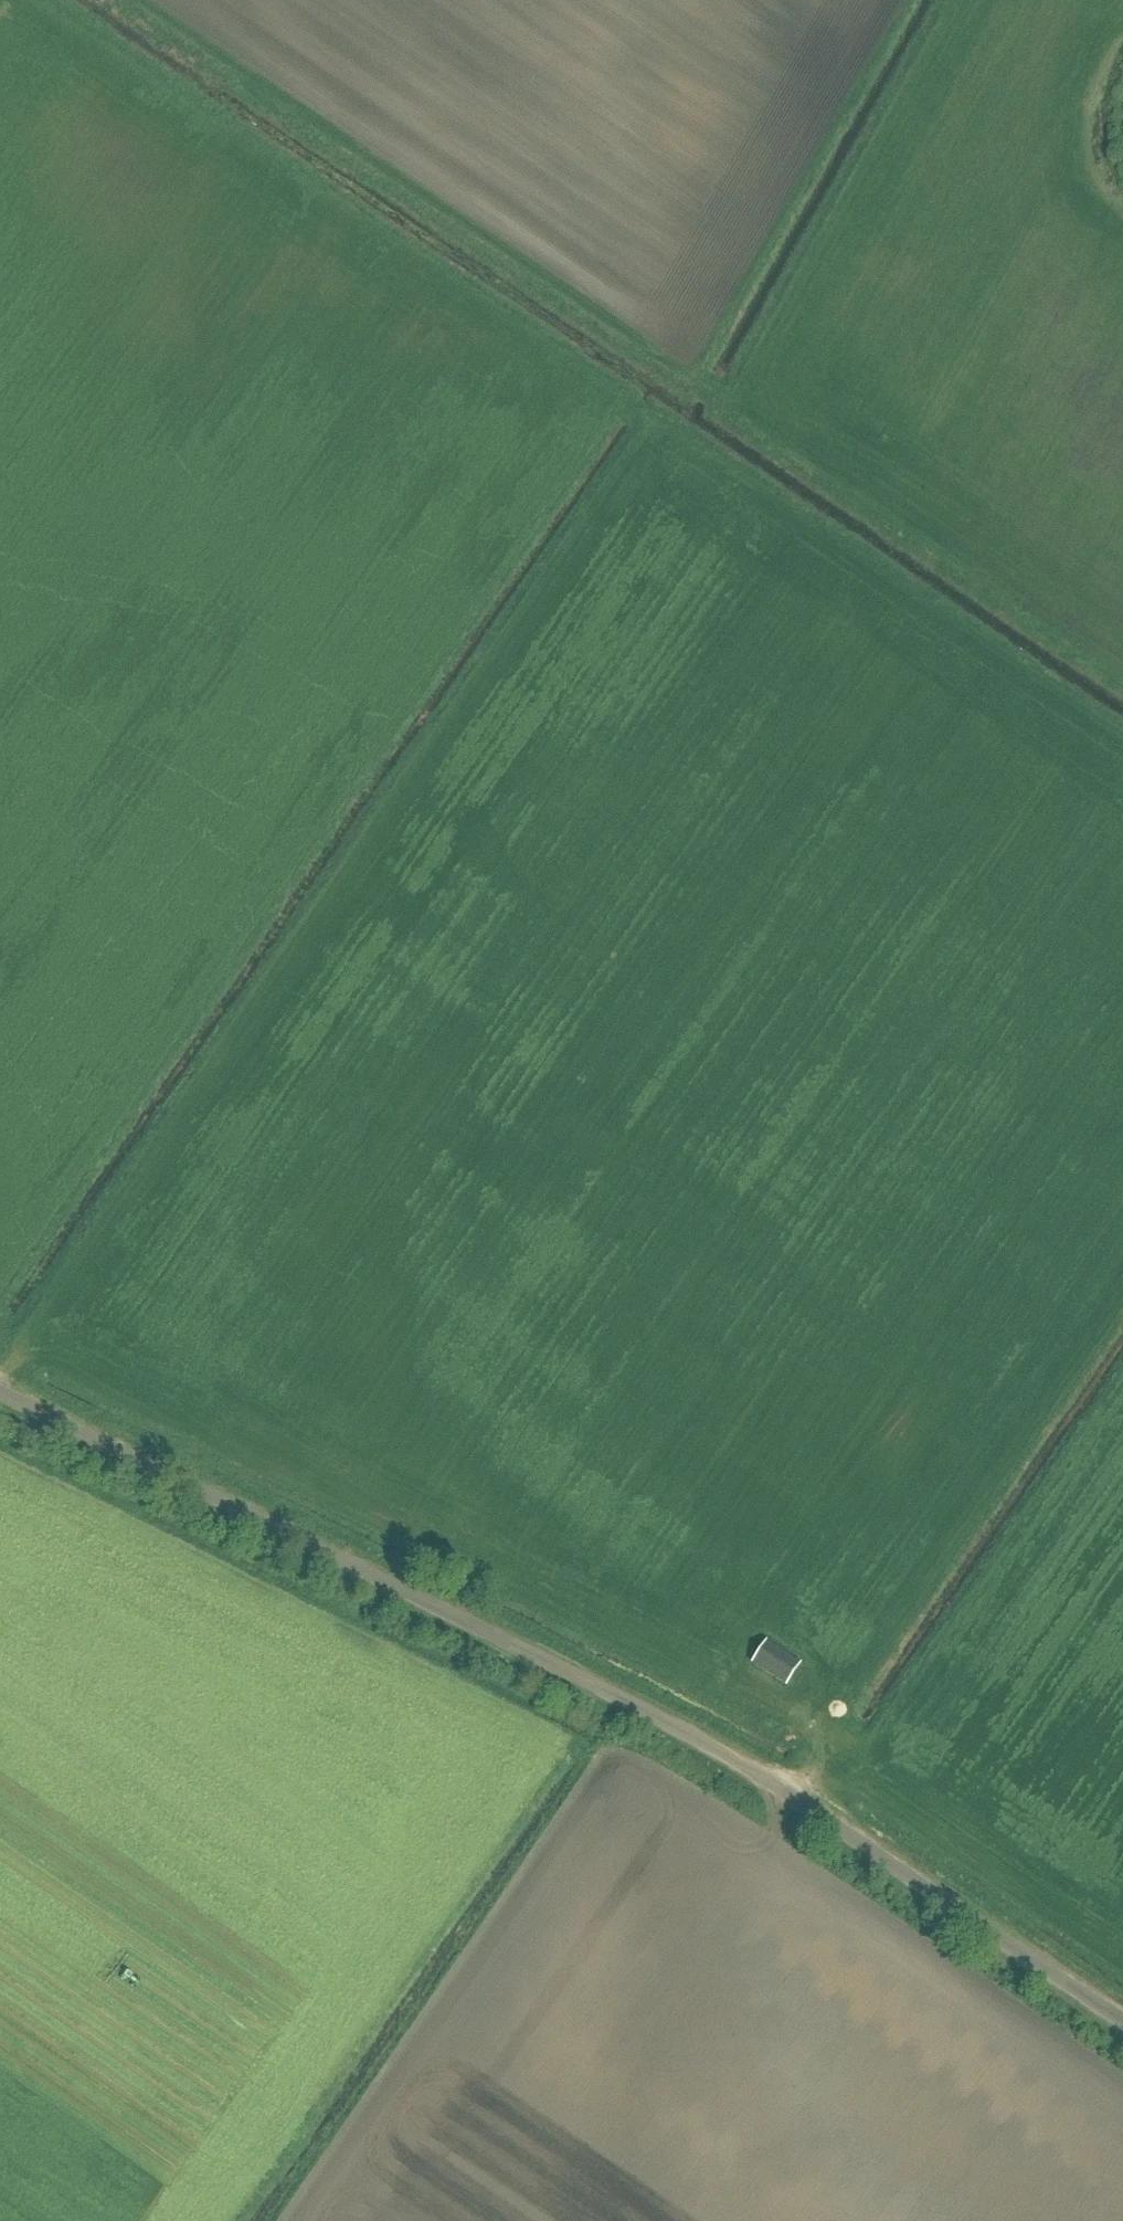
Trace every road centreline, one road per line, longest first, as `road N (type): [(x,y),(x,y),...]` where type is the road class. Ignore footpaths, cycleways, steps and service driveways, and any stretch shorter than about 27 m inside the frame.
road 1 (unclassified): [(1122,2025),(784,1794),(603,1689),(0,1396)]

